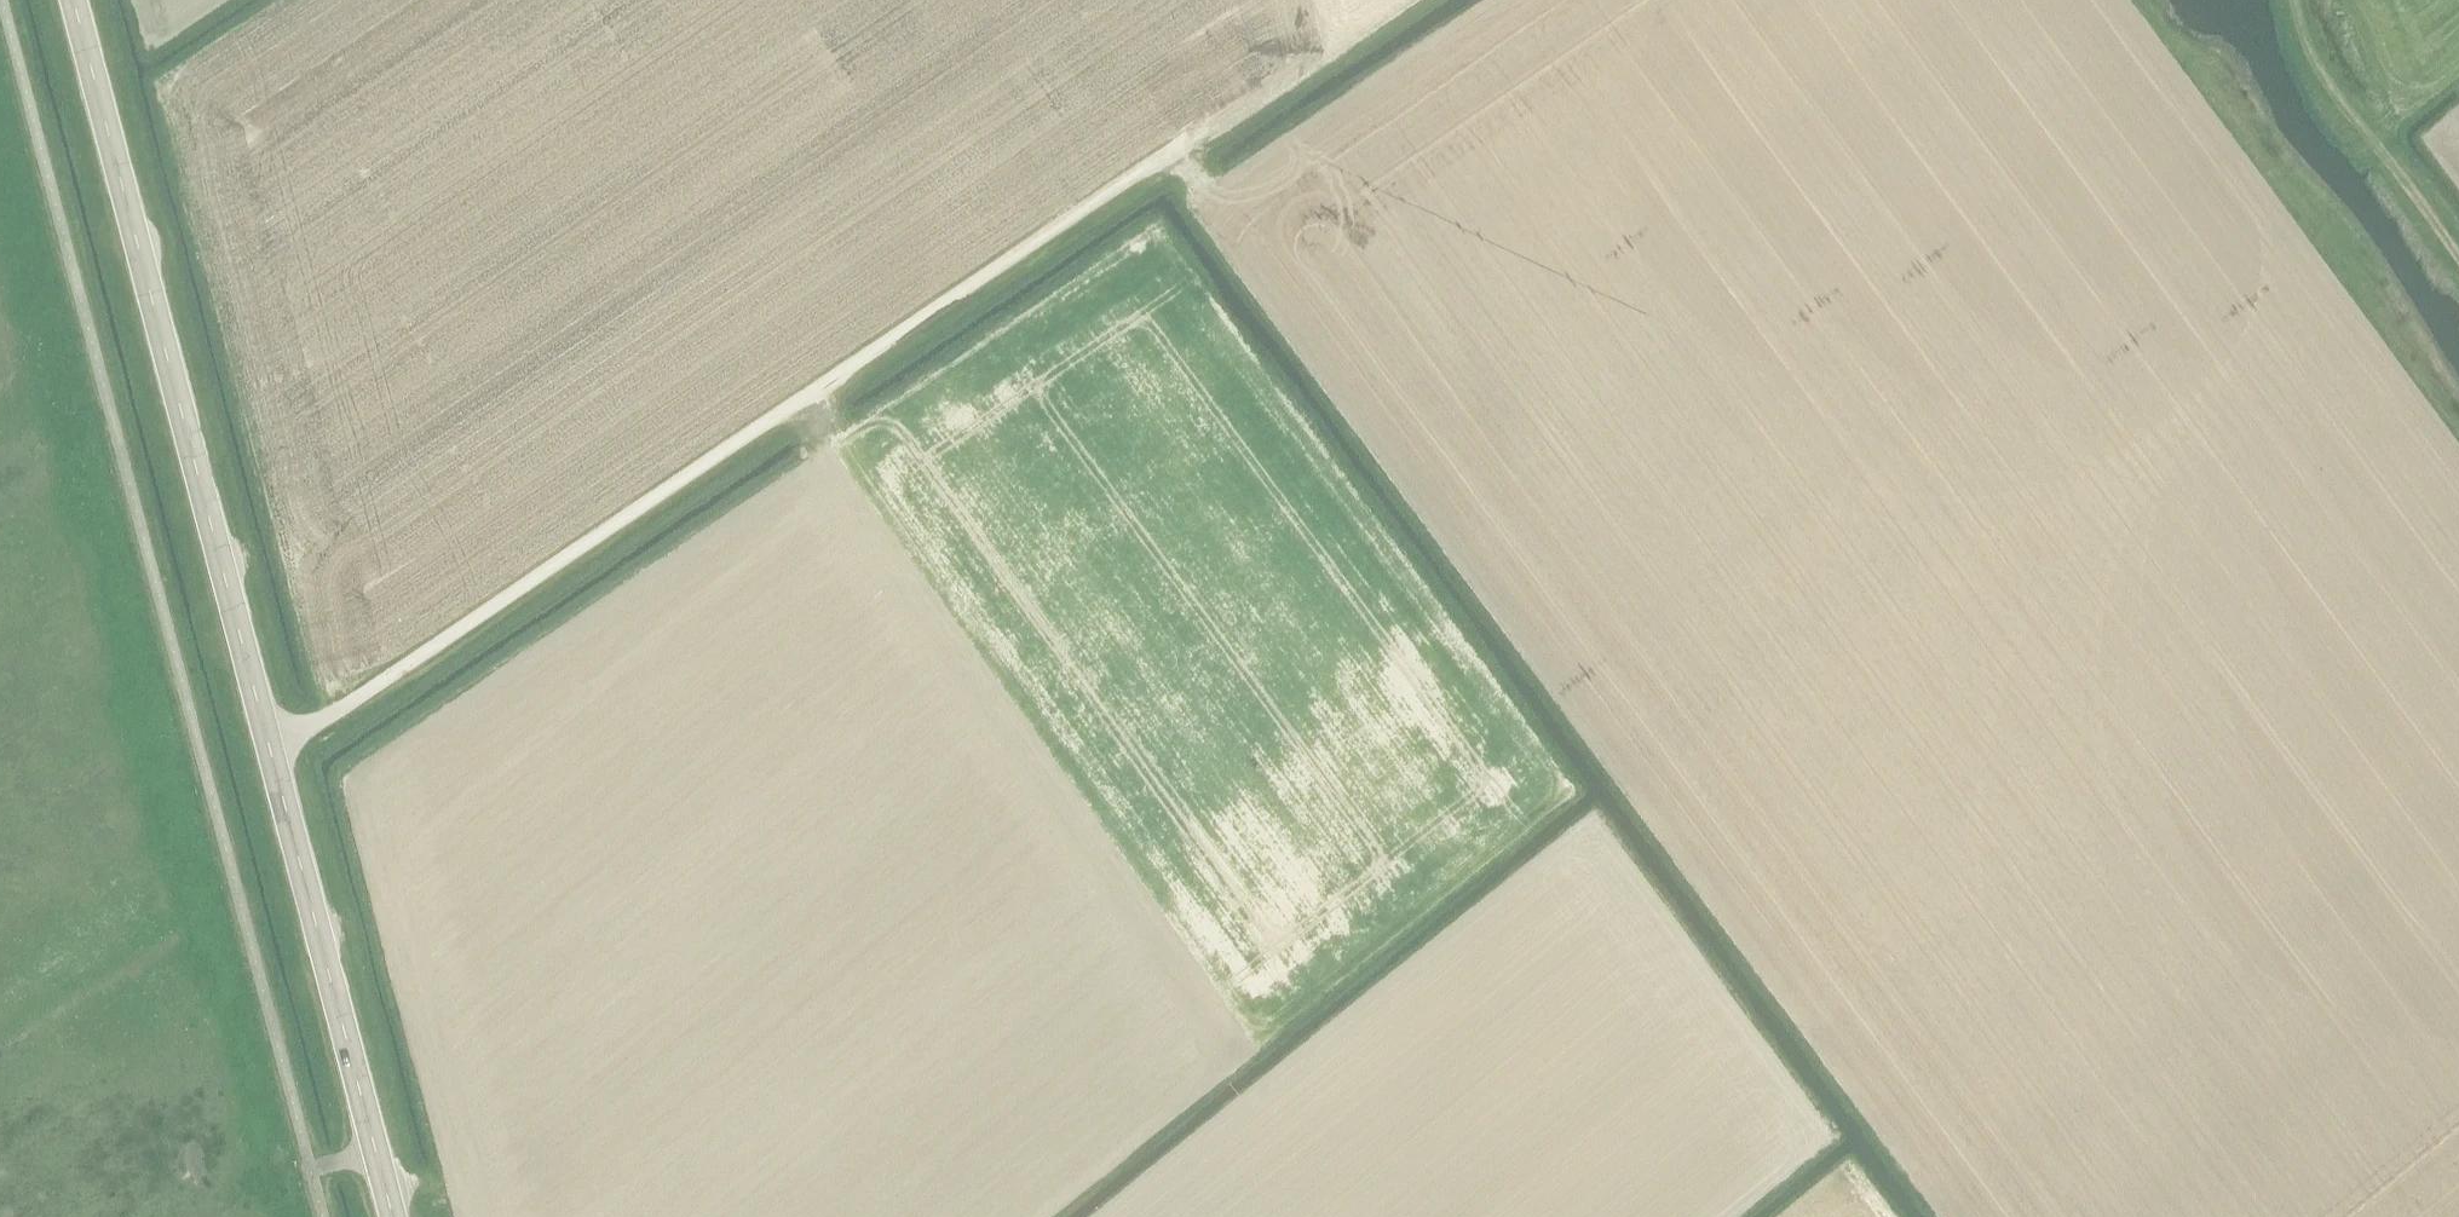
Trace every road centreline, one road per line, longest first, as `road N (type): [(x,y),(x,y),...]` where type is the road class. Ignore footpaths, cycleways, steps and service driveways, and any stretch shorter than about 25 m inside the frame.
road 1 (tertiary): [(394,1216),(74,0)]
road 2 (track): [(269,742),(342,709),(1197,135)]
road 3 (track): [(2458,240),(2395,154),(2317,0)]

